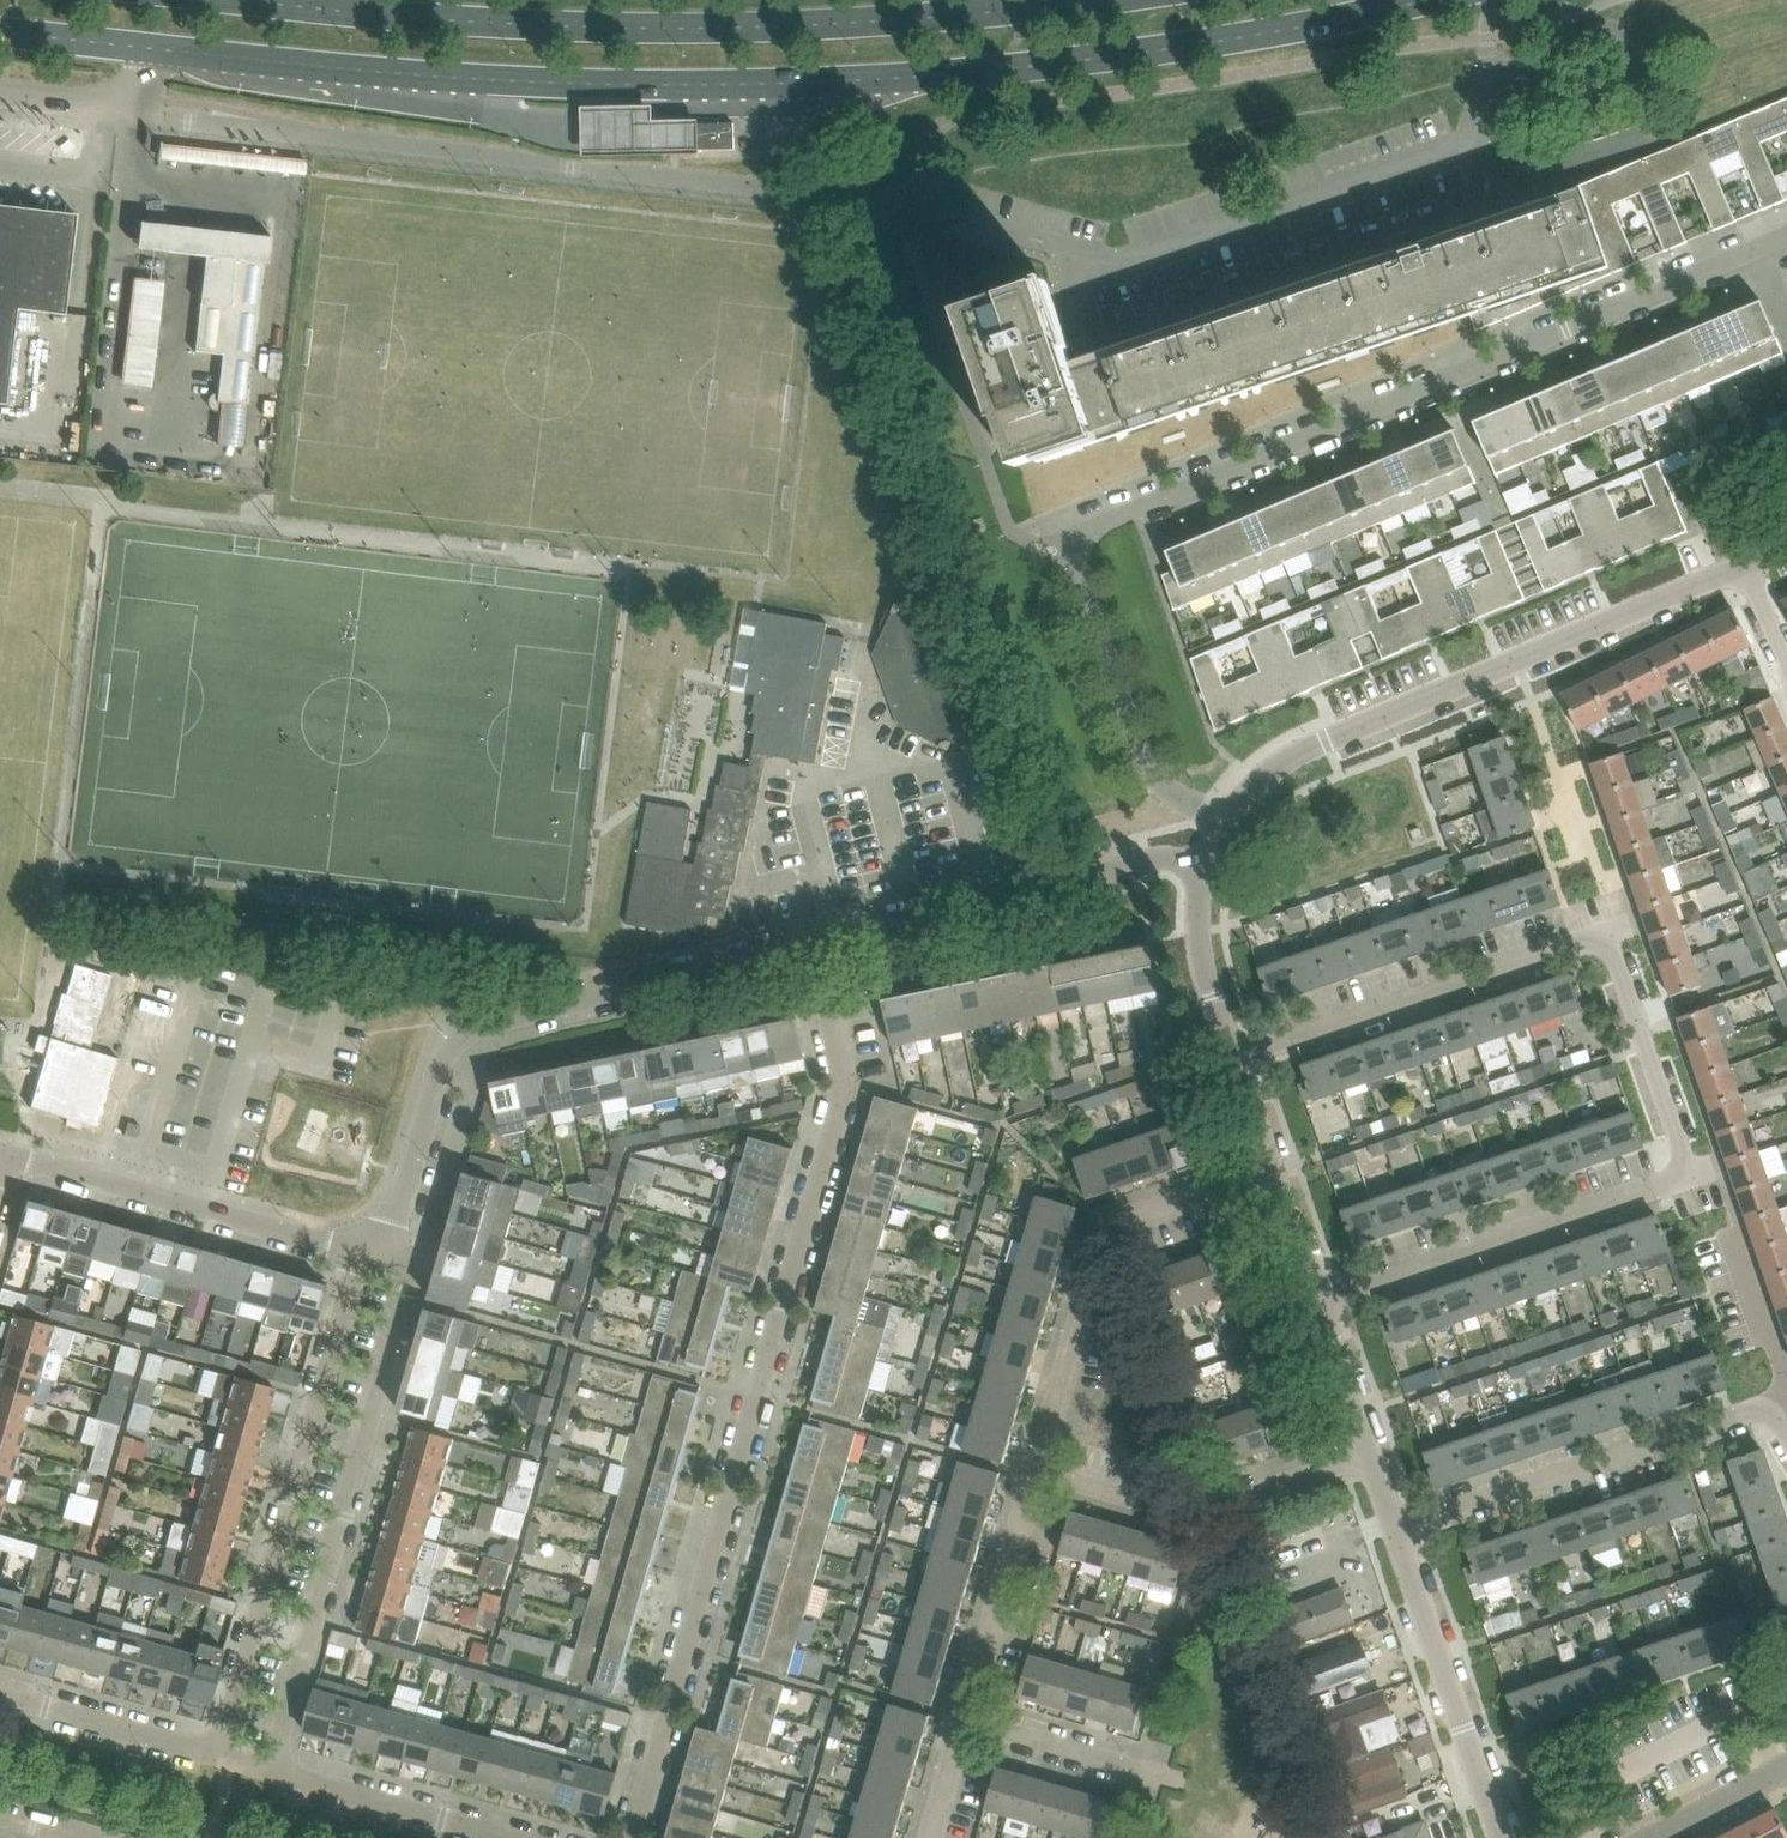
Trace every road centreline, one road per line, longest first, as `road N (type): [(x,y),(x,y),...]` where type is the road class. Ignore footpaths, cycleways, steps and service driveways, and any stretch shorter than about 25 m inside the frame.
road 1 (unclassified): [(105,111),(906,210),(1113,259),(1461,145),(1479,97),(1494,0)]
road 2 (secondary): [(152,54),(595,88),(831,88),(1082,67),(1439,0)]
road 3 (unclassified): [(1226,820),(1149,779),(1075,532),(1786,243)]
road 4 (unclassified): [(629,1837),(845,1089),(816,944)]
road 5 (secondary): [(1093,0),(746,30),(414,23),(219,0)]
road 6 (unclassified): [(386,1242),(436,1075),(455,1042),(478,1024),(816,944)]
road 7 (unclassified): [(1226,820),(1277,764),(1324,741),(1743,567)]
road 8 (unclassified): [(272,1774),(410,1283),(386,1242)]
road 9 (unclassified): [(353,1244),(211,1756)]
road 10 (unclassified): [(1040,1472),(1111,1223),(1270,1180)]
road 11 (unclassified): [(816,944),(1163,856),(1207,862)]
road 12 (residential): [(1226,1061),(1605,932)]
road 13 (residential): [(1310,1297),(1689,1172)]
road 14 (residential): [(1397,1530),(1763,1407)]
road 15 (unclassified): [(7,1153),(353,1244)]
road 16 (unclassified): [(1040,1472),(1164,1511),(1364,1450)]
road 17 (unclassified): [(1504,1837),(1397,1530)]
road 18 (unclassified): [(966,1733),(1040,1472)]
road 19 (residential): [(1689,1172),(1605,932)]
road 20 (unclassified): [(272,1774),(498,1837)]
road 21 (residential): [(1611,1780),(1750,1707),(1767,1710),(1786,1766)]
road 22 (unclassified): [(1178,1793),(966,1733)]
road 23 (unclassified): [(0,1694),(211,1756)]
road 24 (unclassified): [(1226,1061),(1205,982),(1207,862)]
road 25 (residential): [(1763,1407),(1783,1373),(1731,1226)]
road 26 (unclassified): [(1364,1450),(1310,1297)]
road 27 (secondary): [(0,37),(152,54)]
road 28 (unclassified): [(1654,1837),(1786,1774)]
road 29 (unclassified): [(1270,1180),(1226,1061)]
road 30 (unclassified): [(1310,1297),(1270,1180)]

